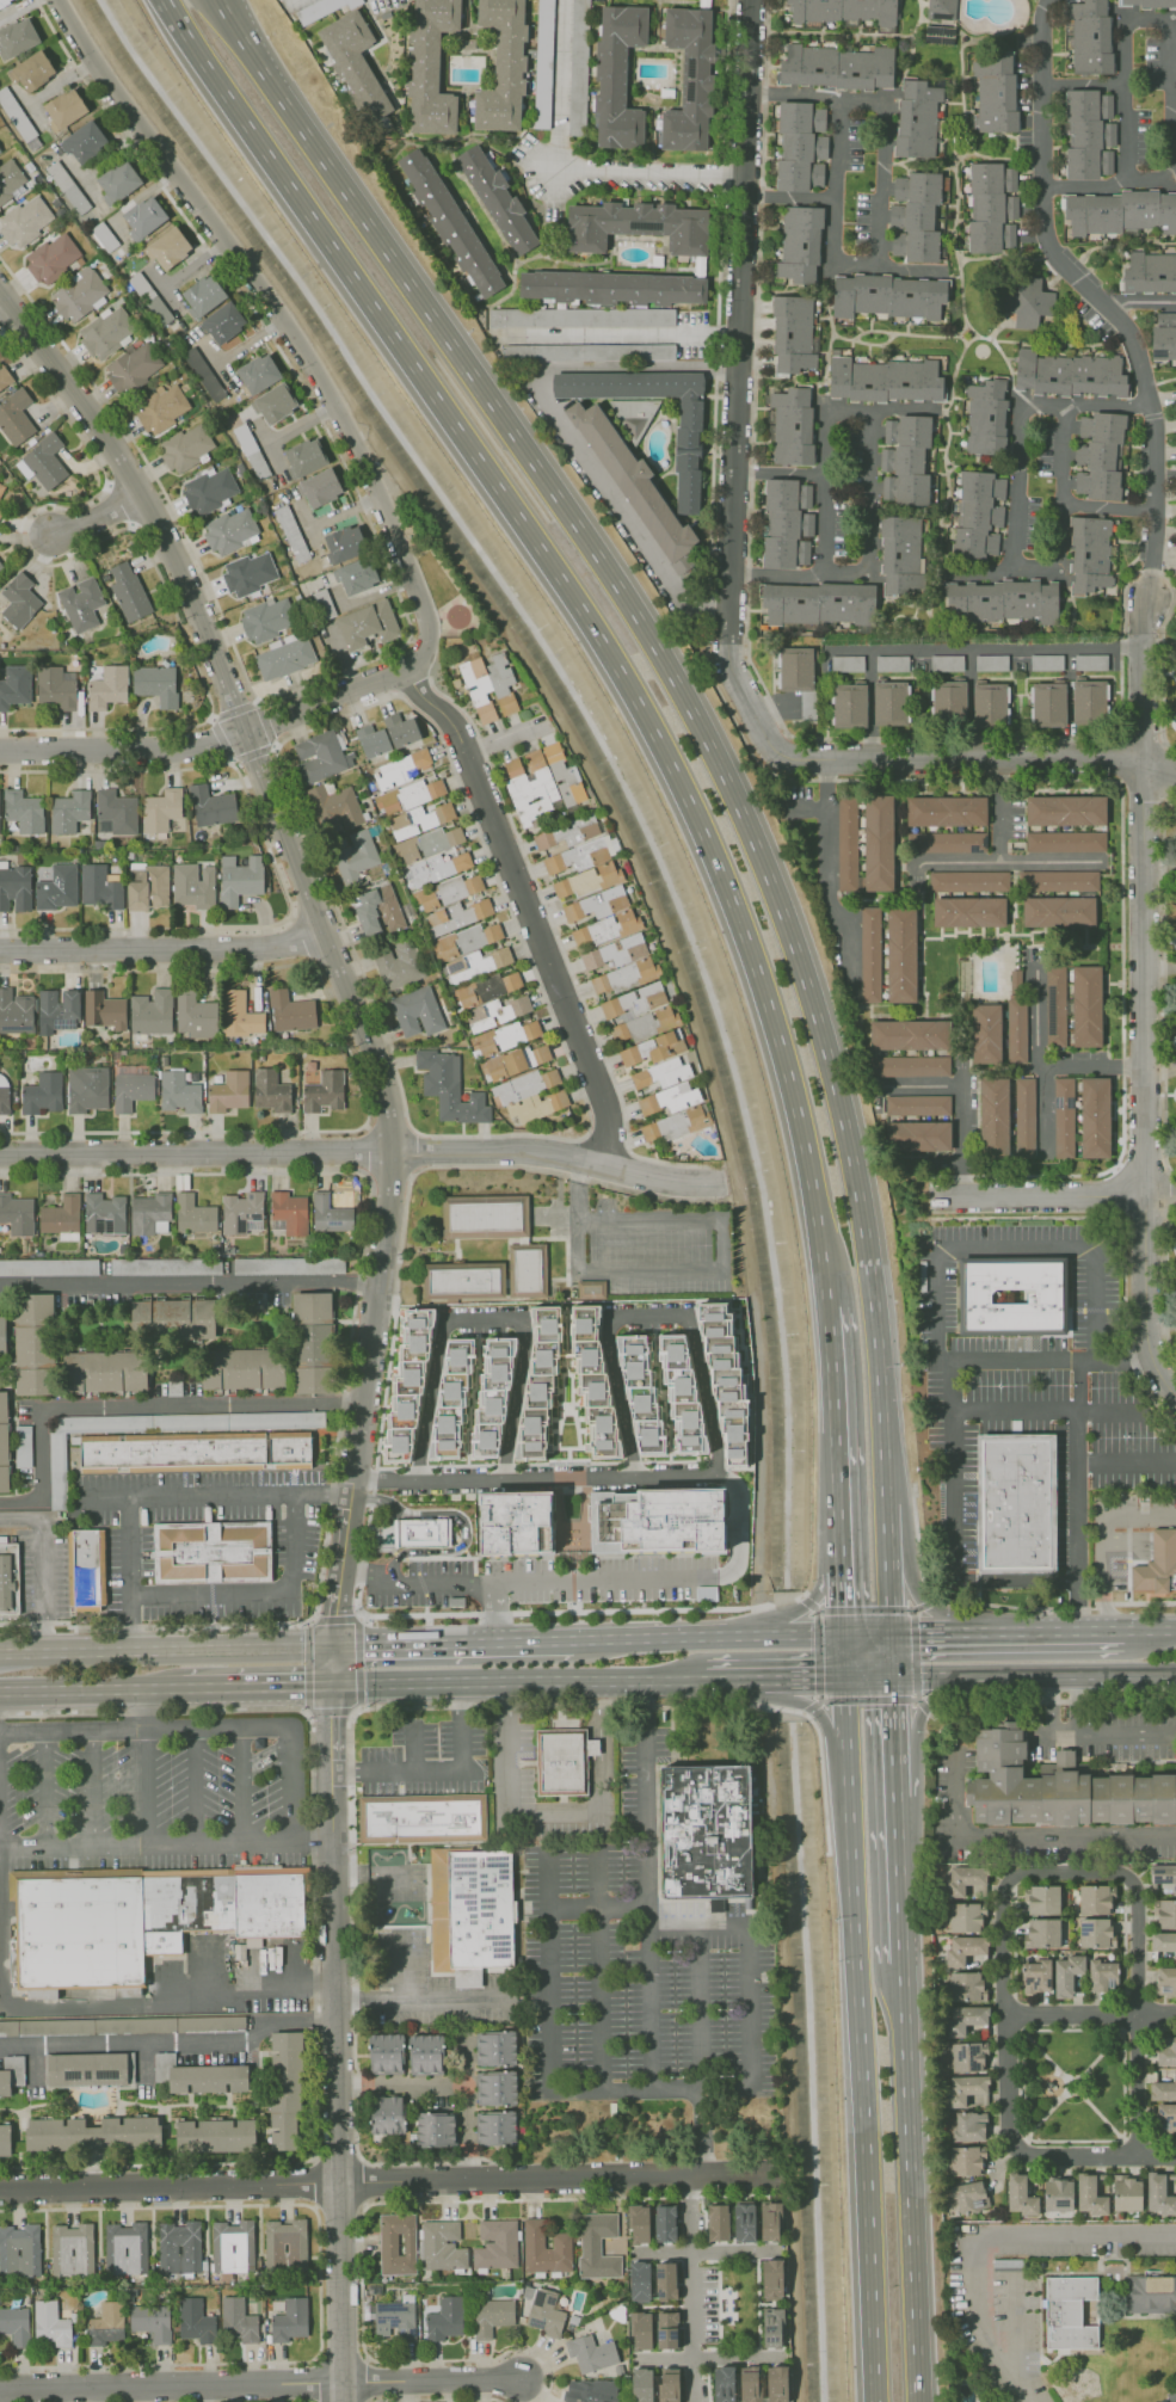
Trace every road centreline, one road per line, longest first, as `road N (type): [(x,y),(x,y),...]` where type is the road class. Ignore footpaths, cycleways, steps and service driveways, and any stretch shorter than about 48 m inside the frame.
road 1 (trunk): [(886,1504),(875,1311),(855,1170),(796,951),(755,844),(640,621),(275,88)]
road 2 (residential): [(0,296),(107,439),(173,553),(388,1101),(393,1178),(331,1685)]
road 3 (trunk): [(166,0),(524,518),(653,731),(747,943),(783,1058),(811,1181),(826,1308)]
road 4 (residential): [(1175,1387),(1162,1374),(1149,1328),(1144,1196),(1141,643),(1149,598)]
road 5 (residential): [(751,0),(727,648),(769,743),(799,760)]
road 6 (residential): [(59,0),(110,88),(263,289),(333,406),(427,629),(423,655),(402,670)]
road 7 (residential): [(770,2178),(0,2188)]
road 8 (residential): [(726,1183),(669,1182),(527,1151),(0,1154)]
road 9 (residential): [(331,1685),(340,2401)]
road 10 (trunk): [(845,1756),(875,2401)]
road 11 (residential): [(1051,0),(1042,41),(1042,216),(1049,246),(1131,334),(1150,406),(1149,598)]
road 12 (residential): [(1175,2155),(1006,2156),(1003,1873),(1134,1873)]
road 13 (residential): [(603,1166),(604,1101),(458,734),(402,670)]
road 14 (trunk): [(918,2401),(901,1961)]
road 15 (residential): [(402,670),(224,740),(179,749),(0,751)]
road 16 (primary): [(331,1685),(703,1680)]
road 17 (residential): [(1175,2234),(989,2235),(975,2250),(979,2316),(1029,2401)]
road 18 (residential): [(1143,768),(1101,758),(799,760)]
road 19 (residential): [(339,2381),(0,2388)]
road 20 (primary): [(332,1646),(0,1655)]
road 21 (residential): [(324,932),(248,950),(0,951)]
road 22 (primary): [(892,1676),(1175,1673)]
road 23 (residential): [(1137,2155),(1134,1873)]
road 24 (residential): [(1175,1196),(932,1197)]
road 25 (primary): [(574,1640),(332,1646)]
road 26 (residential): [(696,2180),(699,2401)]
road 27 (primary): [(774,1634),(574,1640)]
road 28 (primary): [(0,1690),(183,1688)]
road 29 (residential): [(518,2377),(339,2381)]
road 30 (residential): [(1175,2014),(1005,2015)]
road 31 (trunk): [(901,1961),(897,1797)]
road 32 (primary): [(1122,1631),(959,1633)]
road 33 (primary): [(183,1688),(331,1685)]
road 34 (trunk): [(826,1308),(833,1433)]

